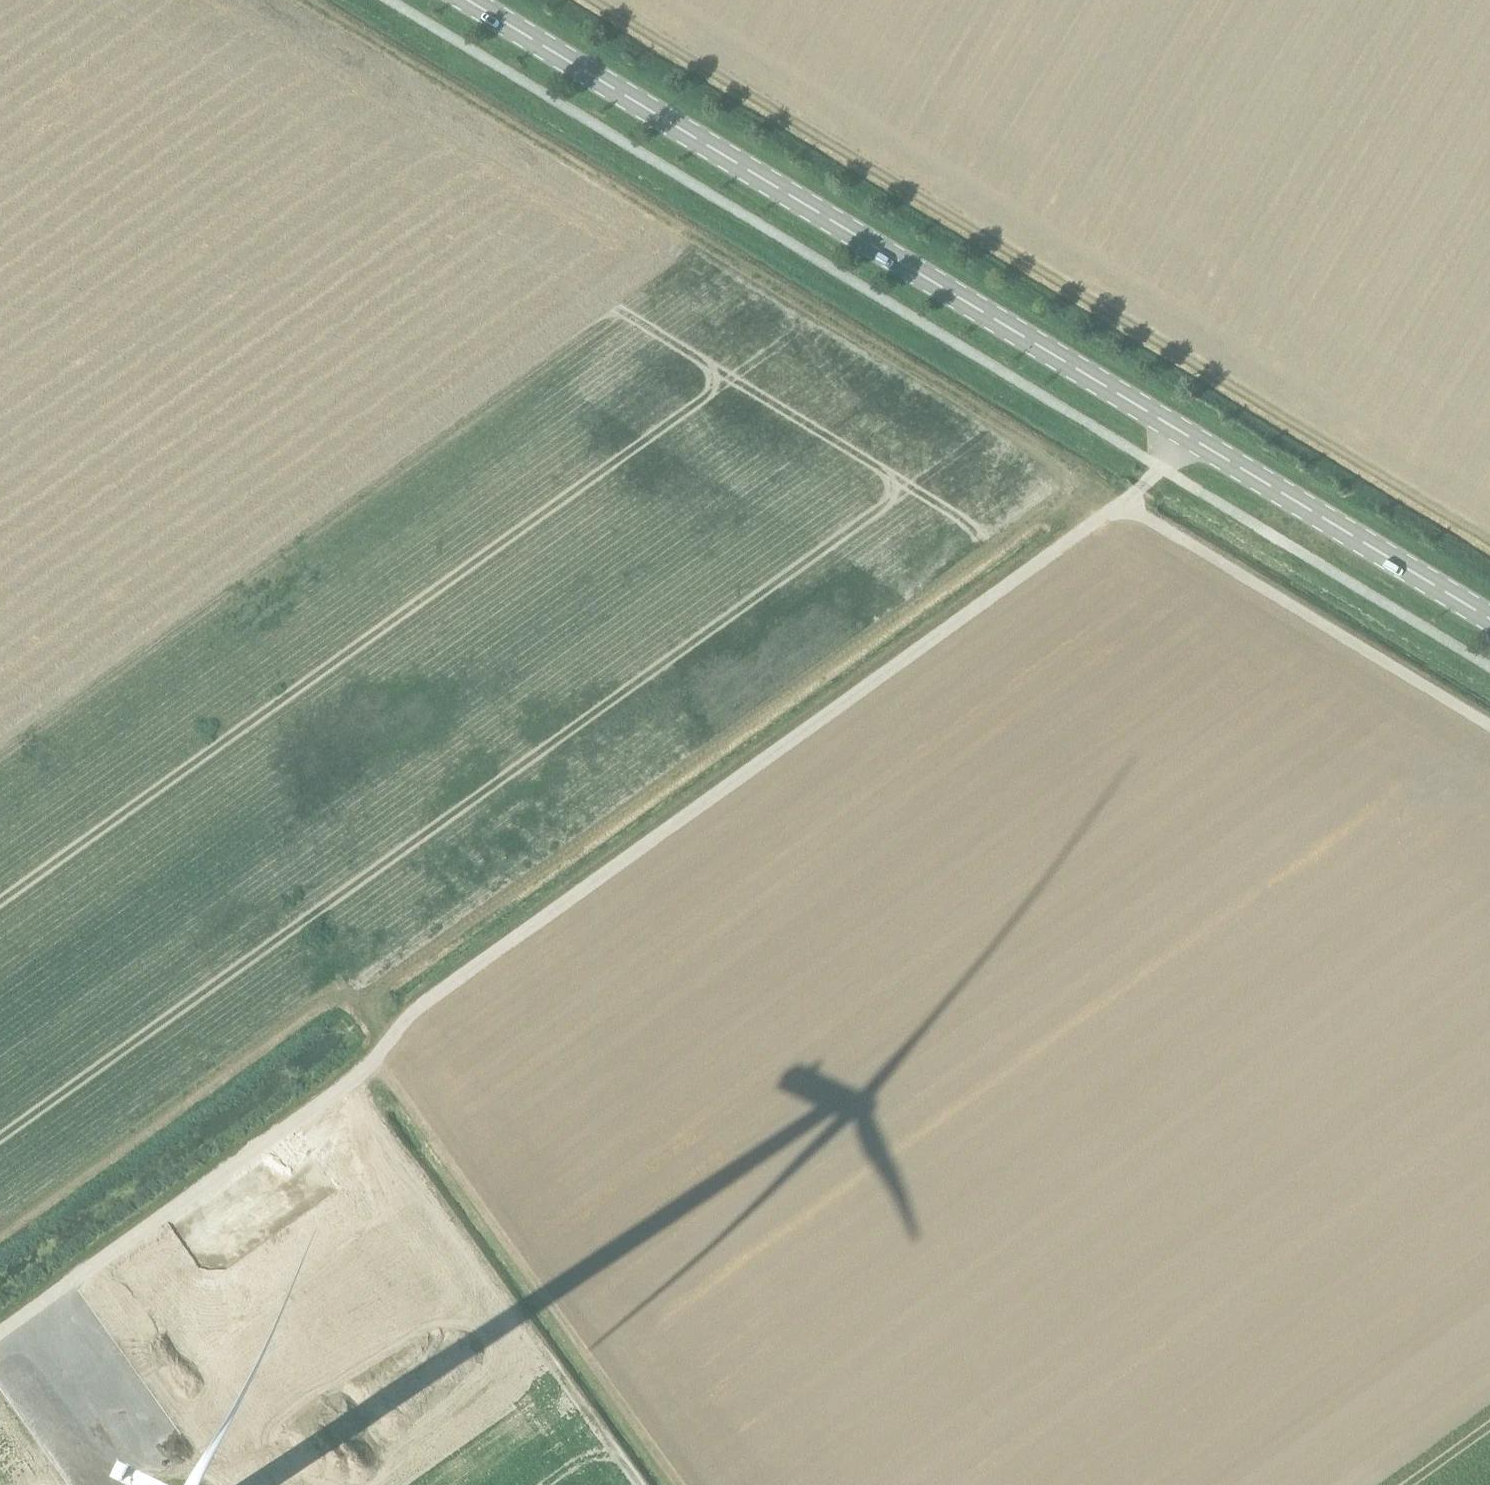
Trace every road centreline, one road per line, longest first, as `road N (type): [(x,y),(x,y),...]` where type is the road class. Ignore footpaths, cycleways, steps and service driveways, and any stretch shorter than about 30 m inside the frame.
road 1 (secondary): [(466,0),(1489,620)]
road 2 (track): [(1117,508),(1489,730)]

